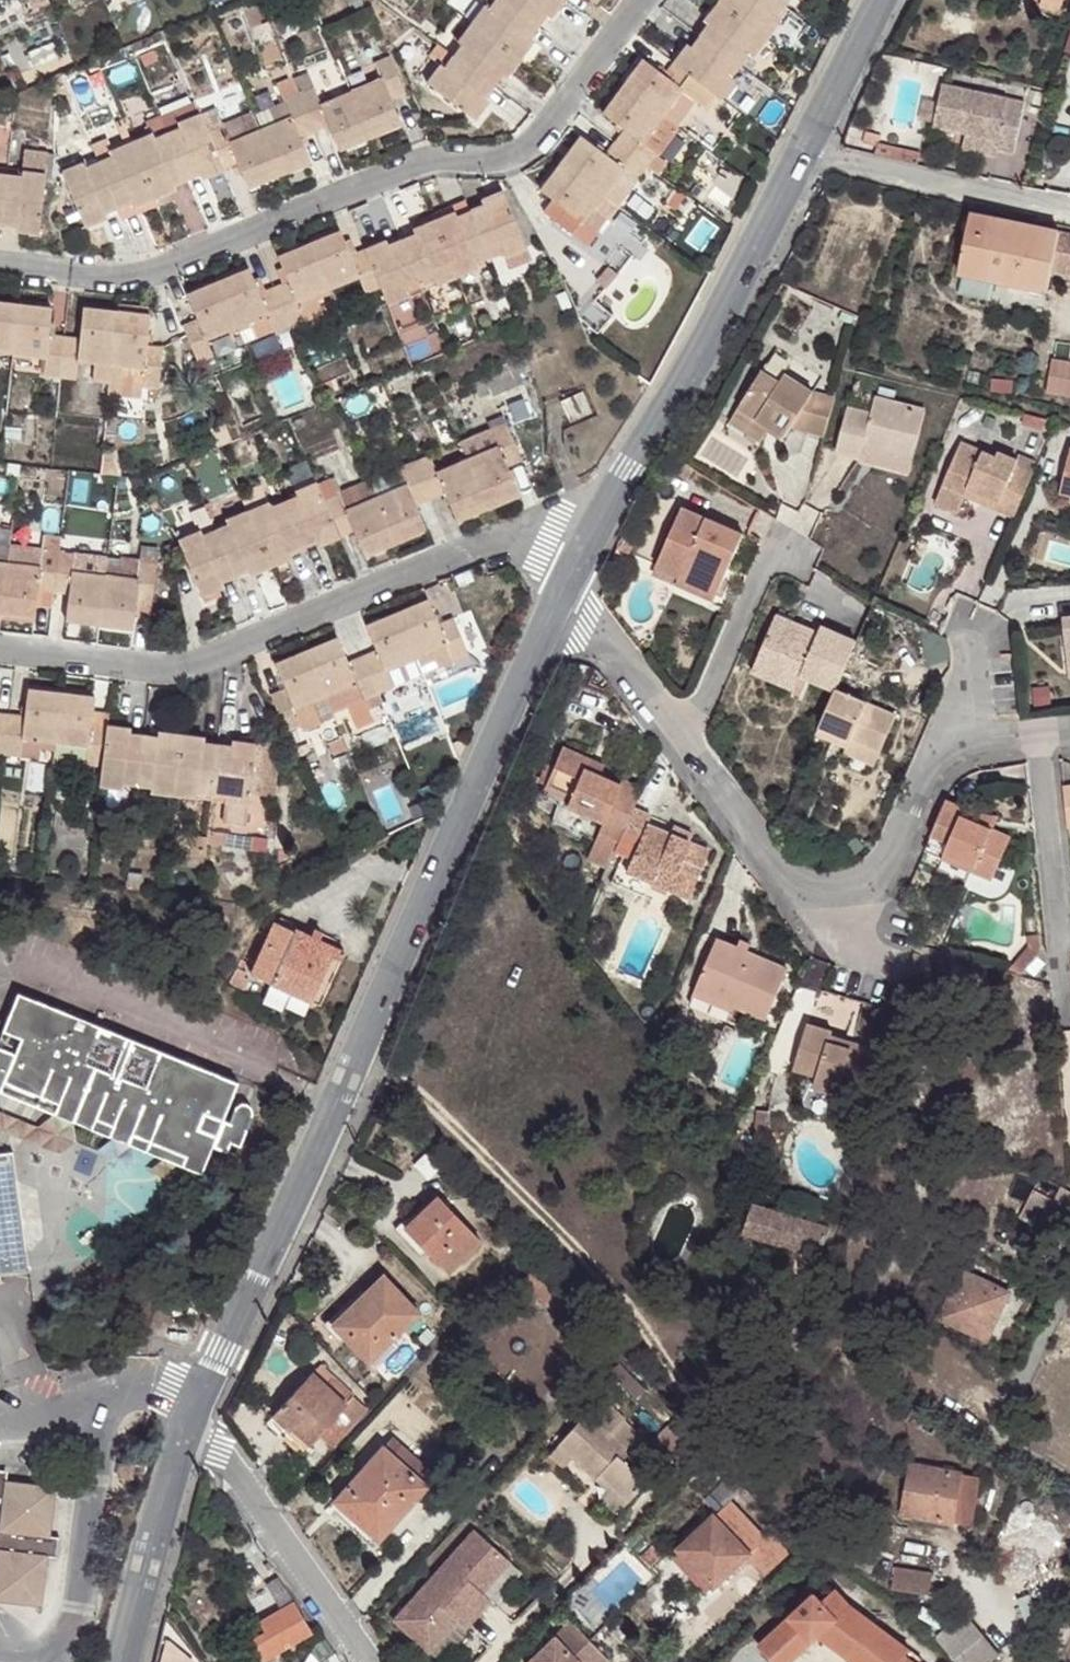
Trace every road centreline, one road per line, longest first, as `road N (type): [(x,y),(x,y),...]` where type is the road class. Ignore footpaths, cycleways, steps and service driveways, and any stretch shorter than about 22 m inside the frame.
road 1 (residential): [(189,1421),(587,547)]
road 2 (residential): [(0,264),(122,278),(161,270),(419,161),(499,162),(522,151),(640,0)]
road 3 (residential): [(587,547),(551,531),(516,531),(193,665),(163,669),(0,648)]
road 4 (track): [(354,1064),(422,1096),(638,1315),(686,1393),(712,1408)]
road 5 (residential): [(587,547),(800,155)]
road 6 (residential): [(189,1421),(366,1661)]
road 7 (residential): [(800,155),(1069,215)]
road 8 (residential): [(123,1661),(189,1421)]
road 9 (residential): [(800,155),(881,0)]

